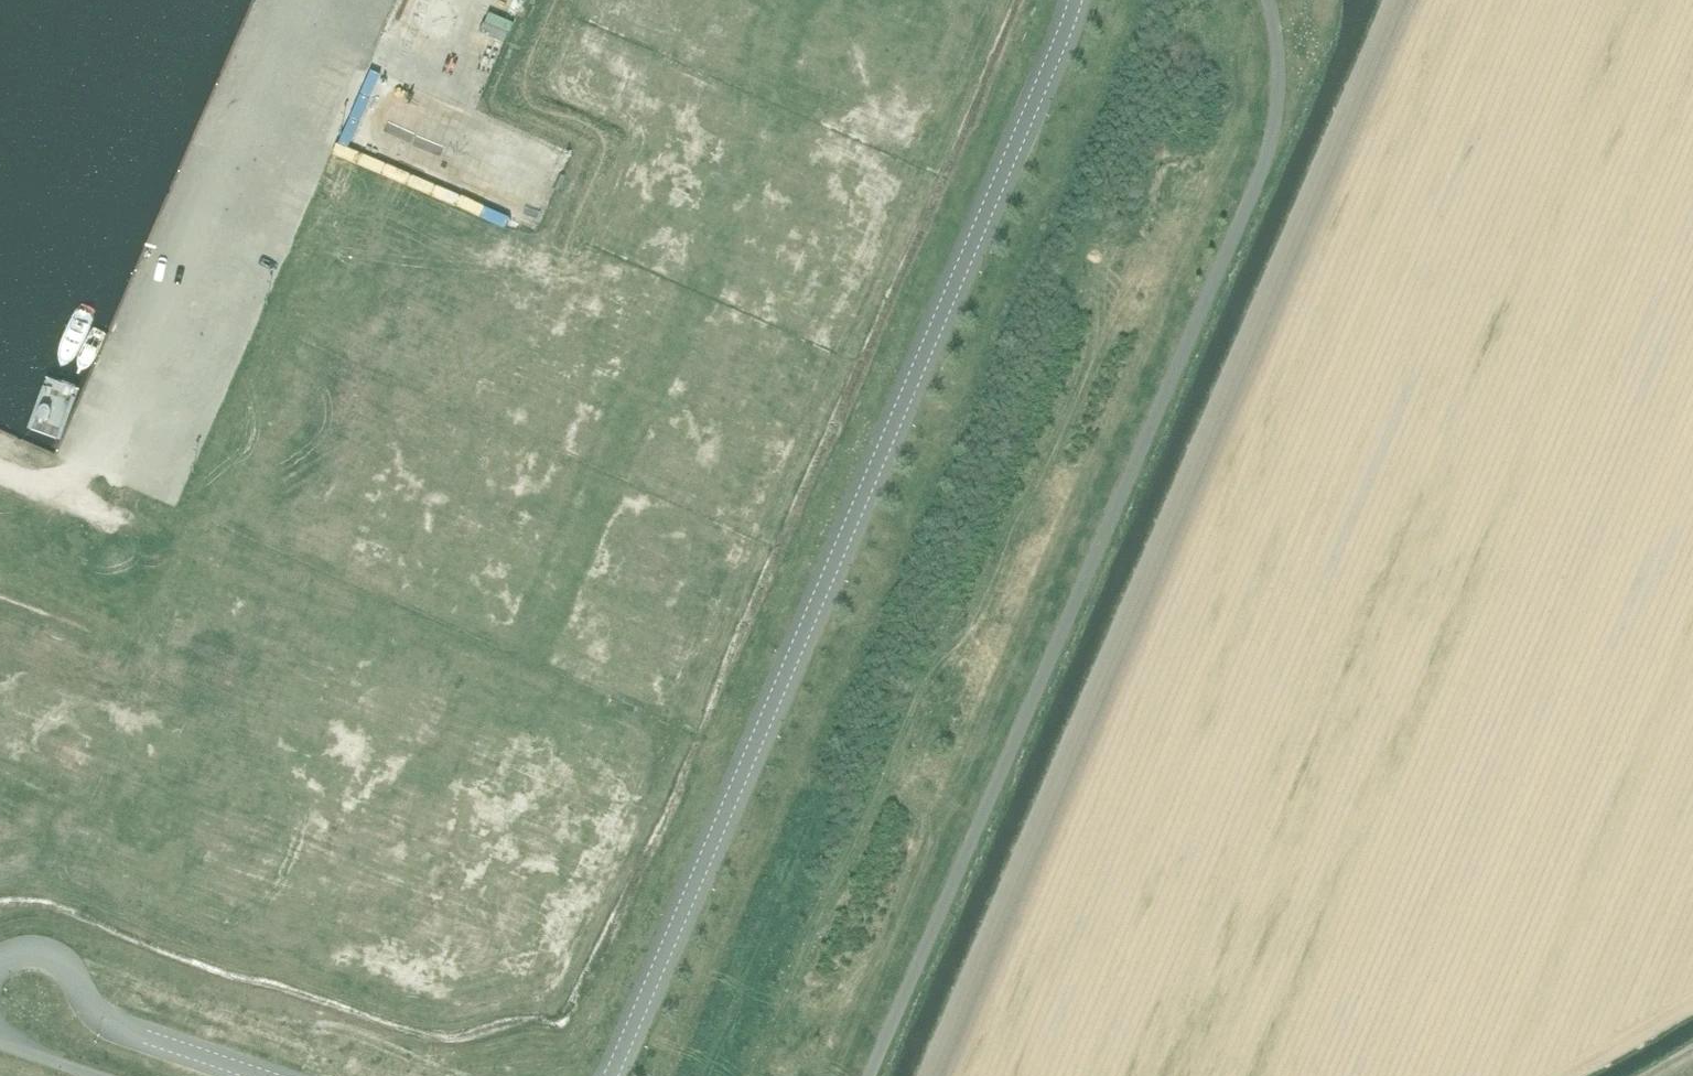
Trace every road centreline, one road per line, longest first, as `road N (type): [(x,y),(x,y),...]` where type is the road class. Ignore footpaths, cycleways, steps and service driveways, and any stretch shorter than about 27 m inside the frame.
road 1 (unclassified): [(1076,0),(611,1075)]
road 2 (unclassified): [(263,1075),(119,1026),(53,956),(19,956),(0,965)]
road 3 (track): [(139,447),(83,459),(49,487),(0,473)]

